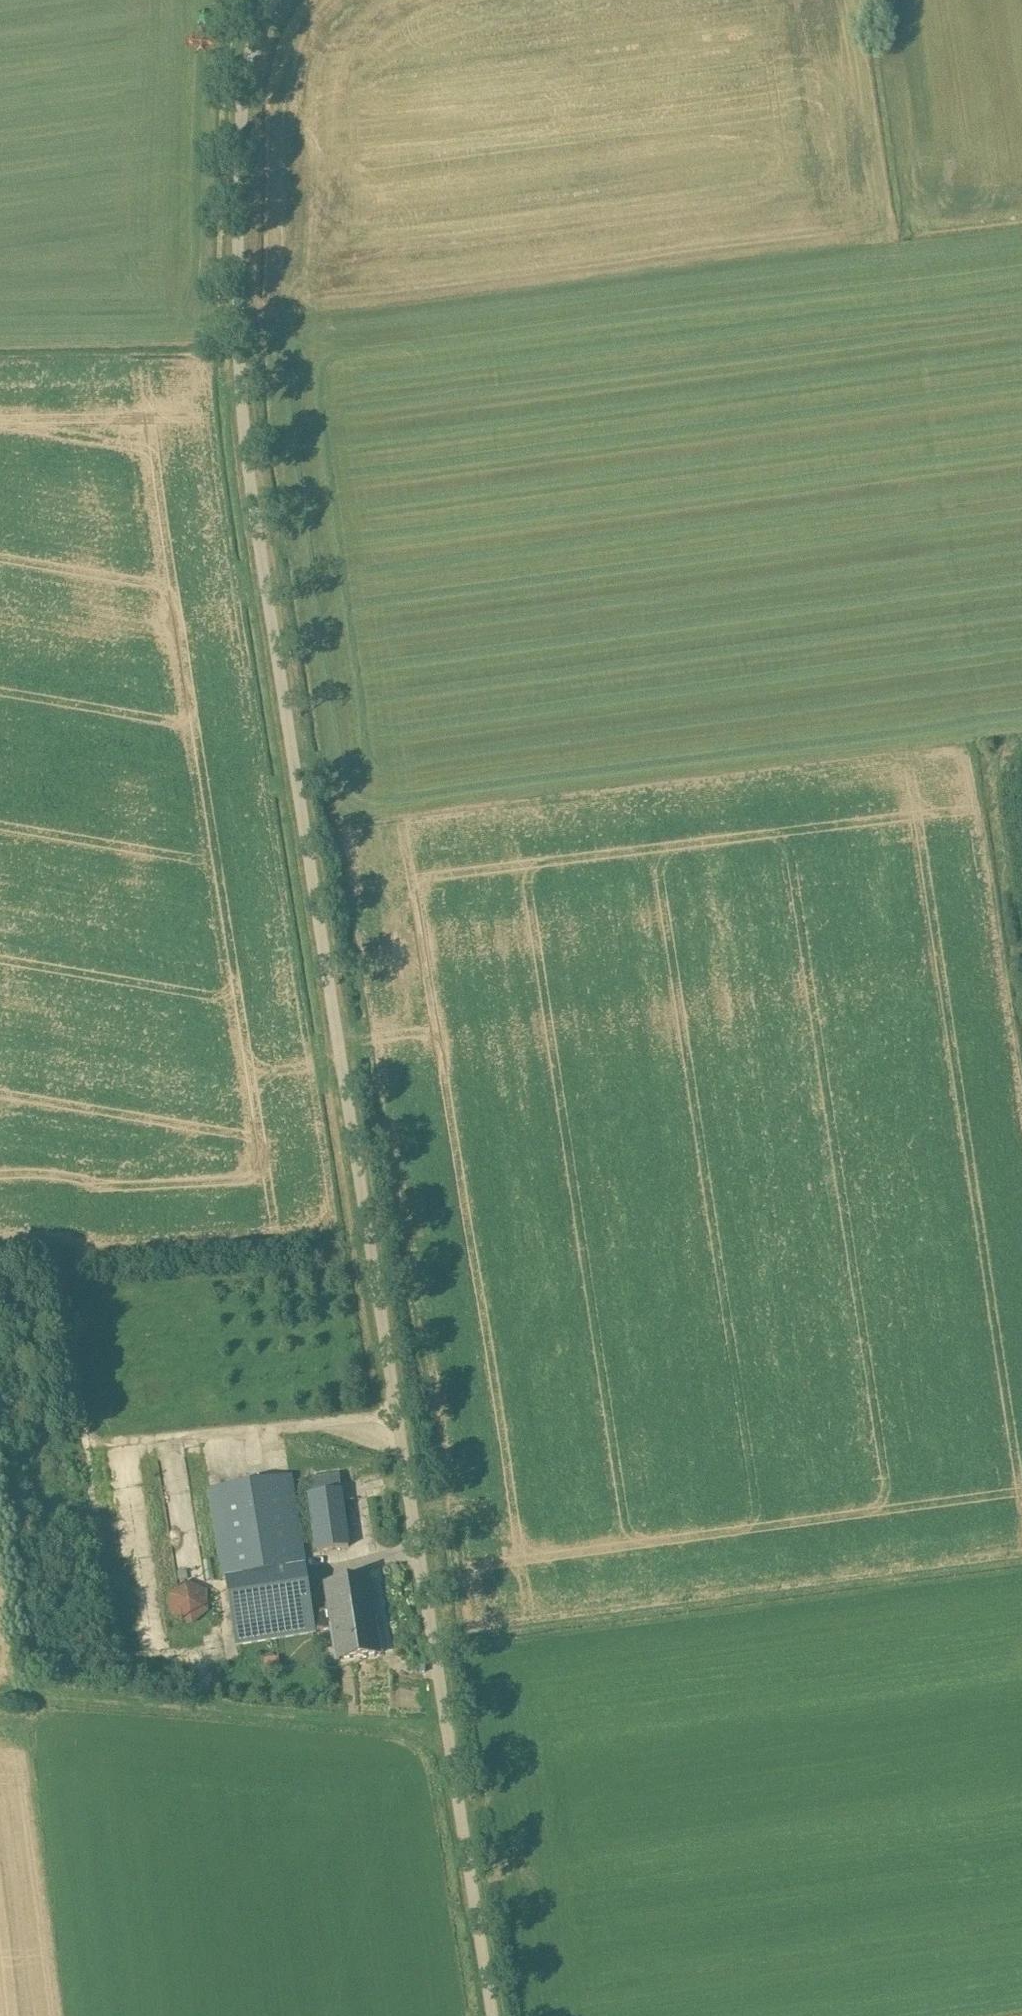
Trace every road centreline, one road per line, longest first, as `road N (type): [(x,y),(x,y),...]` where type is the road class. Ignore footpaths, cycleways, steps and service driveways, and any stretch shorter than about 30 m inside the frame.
road 1 (unclassified): [(490,2015),(254,507),(237,218),(244,87),(277,0)]

